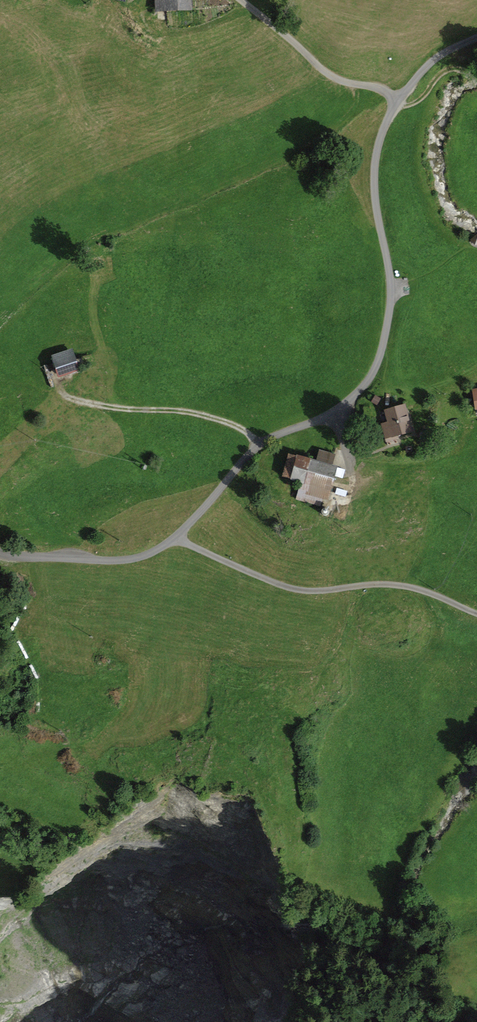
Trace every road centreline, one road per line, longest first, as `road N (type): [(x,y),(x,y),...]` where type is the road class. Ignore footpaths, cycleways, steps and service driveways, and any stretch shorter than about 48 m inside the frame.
road 1 (unclassified): [(0,552),(118,560),(150,553),(177,537),(262,443),(362,389),(382,348),(391,299),(374,184),(380,137),(428,64),(476,37)]
road 2 (track): [(177,537),(307,592),(396,585),(476,613)]
road 3 (track): [(59,389),(101,406),(203,415),(262,443)]

